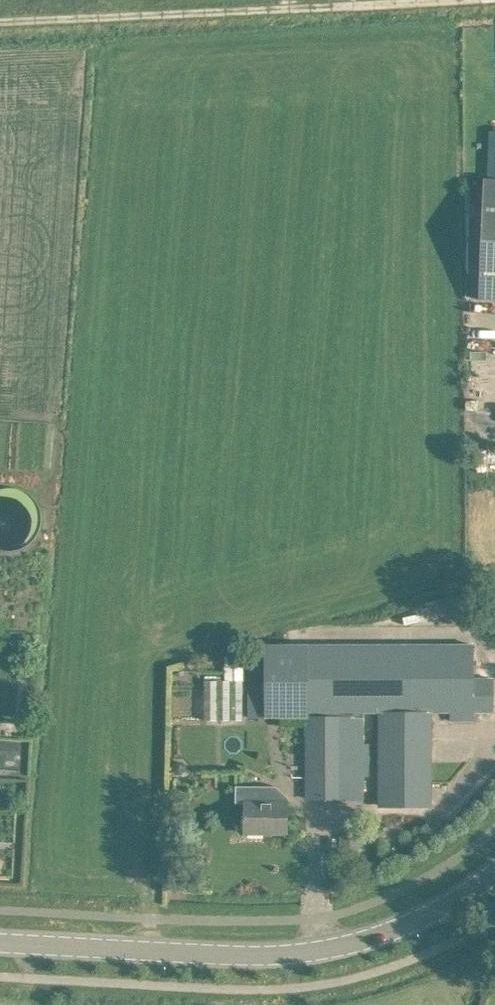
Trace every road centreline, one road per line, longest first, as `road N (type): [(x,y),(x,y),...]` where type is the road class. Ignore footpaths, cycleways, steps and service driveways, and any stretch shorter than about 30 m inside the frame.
road 1 (secondary): [(0,942),(296,953),(379,937),(494,872)]

